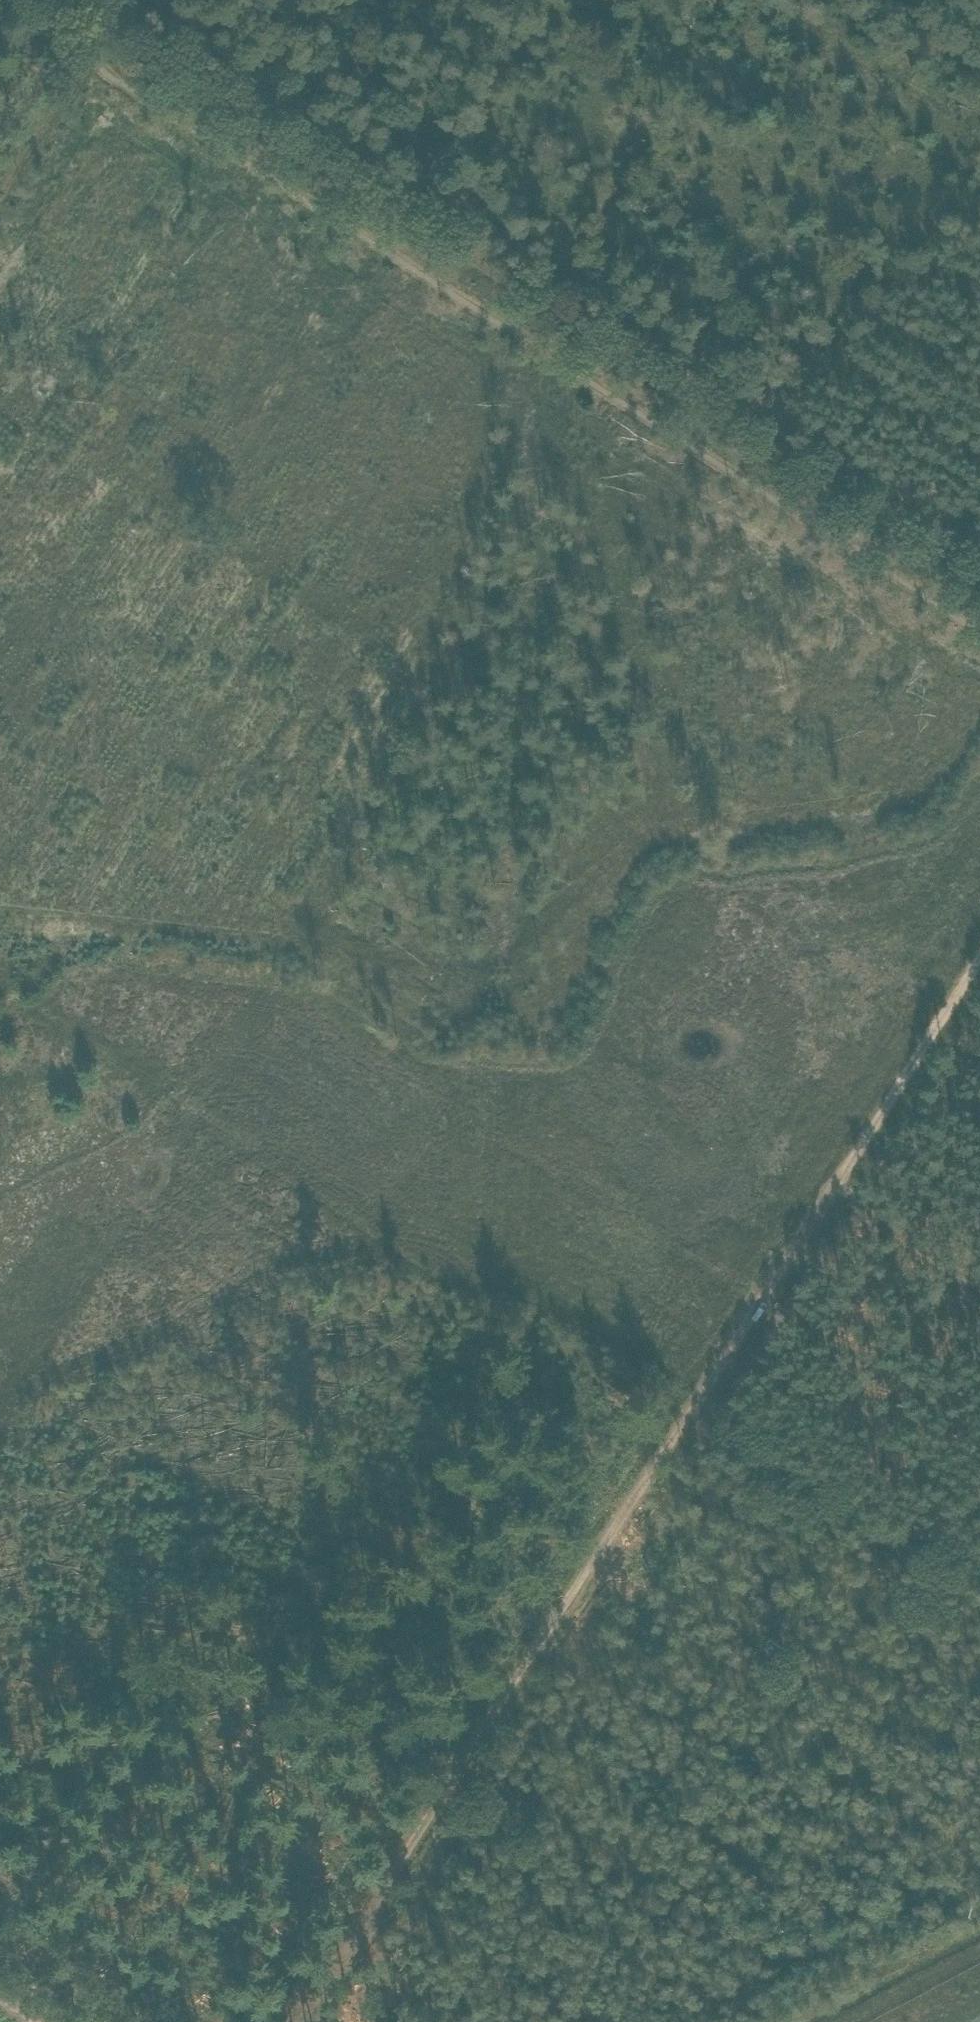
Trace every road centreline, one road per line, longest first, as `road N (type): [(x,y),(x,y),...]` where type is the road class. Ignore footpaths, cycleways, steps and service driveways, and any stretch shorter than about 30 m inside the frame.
road 1 (track): [(979,966),(294,2021)]
road 2 (track): [(0,191),(122,0)]

